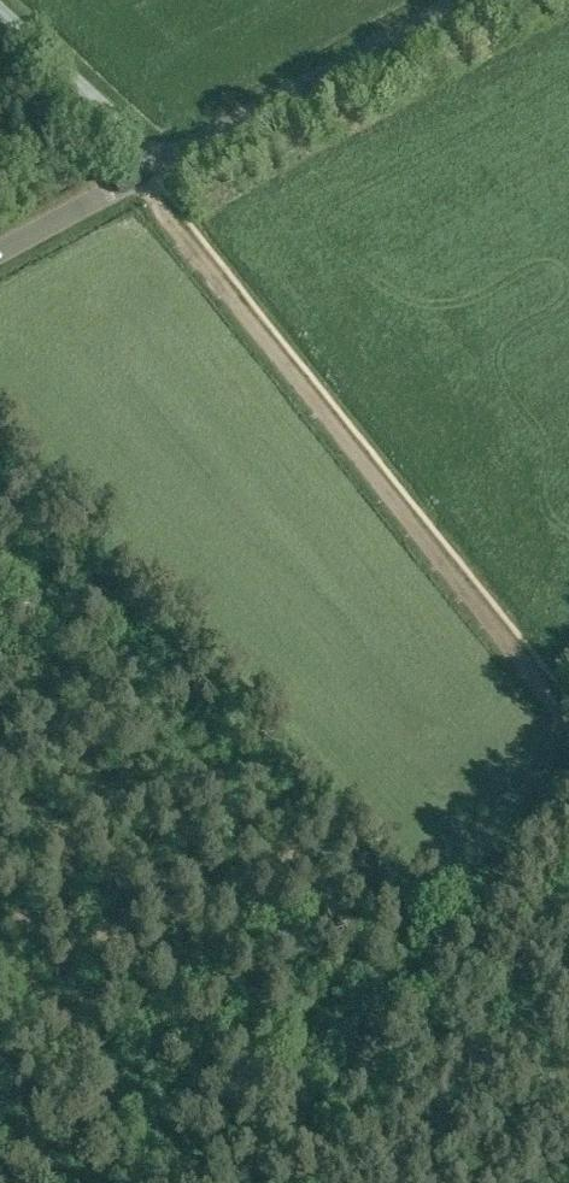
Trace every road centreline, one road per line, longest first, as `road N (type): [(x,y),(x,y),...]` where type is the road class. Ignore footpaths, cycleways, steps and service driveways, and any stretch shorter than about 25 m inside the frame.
road 1 (track): [(141,172),(568,700)]
road 2 (track): [(265,1182),(568,767)]
road 3 (unclassified): [(158,163),(463,0)]
road 4 (unclassified): [(158,163),(0,10)]
road 5 (unclassified): [(0,249),(158,163)]

